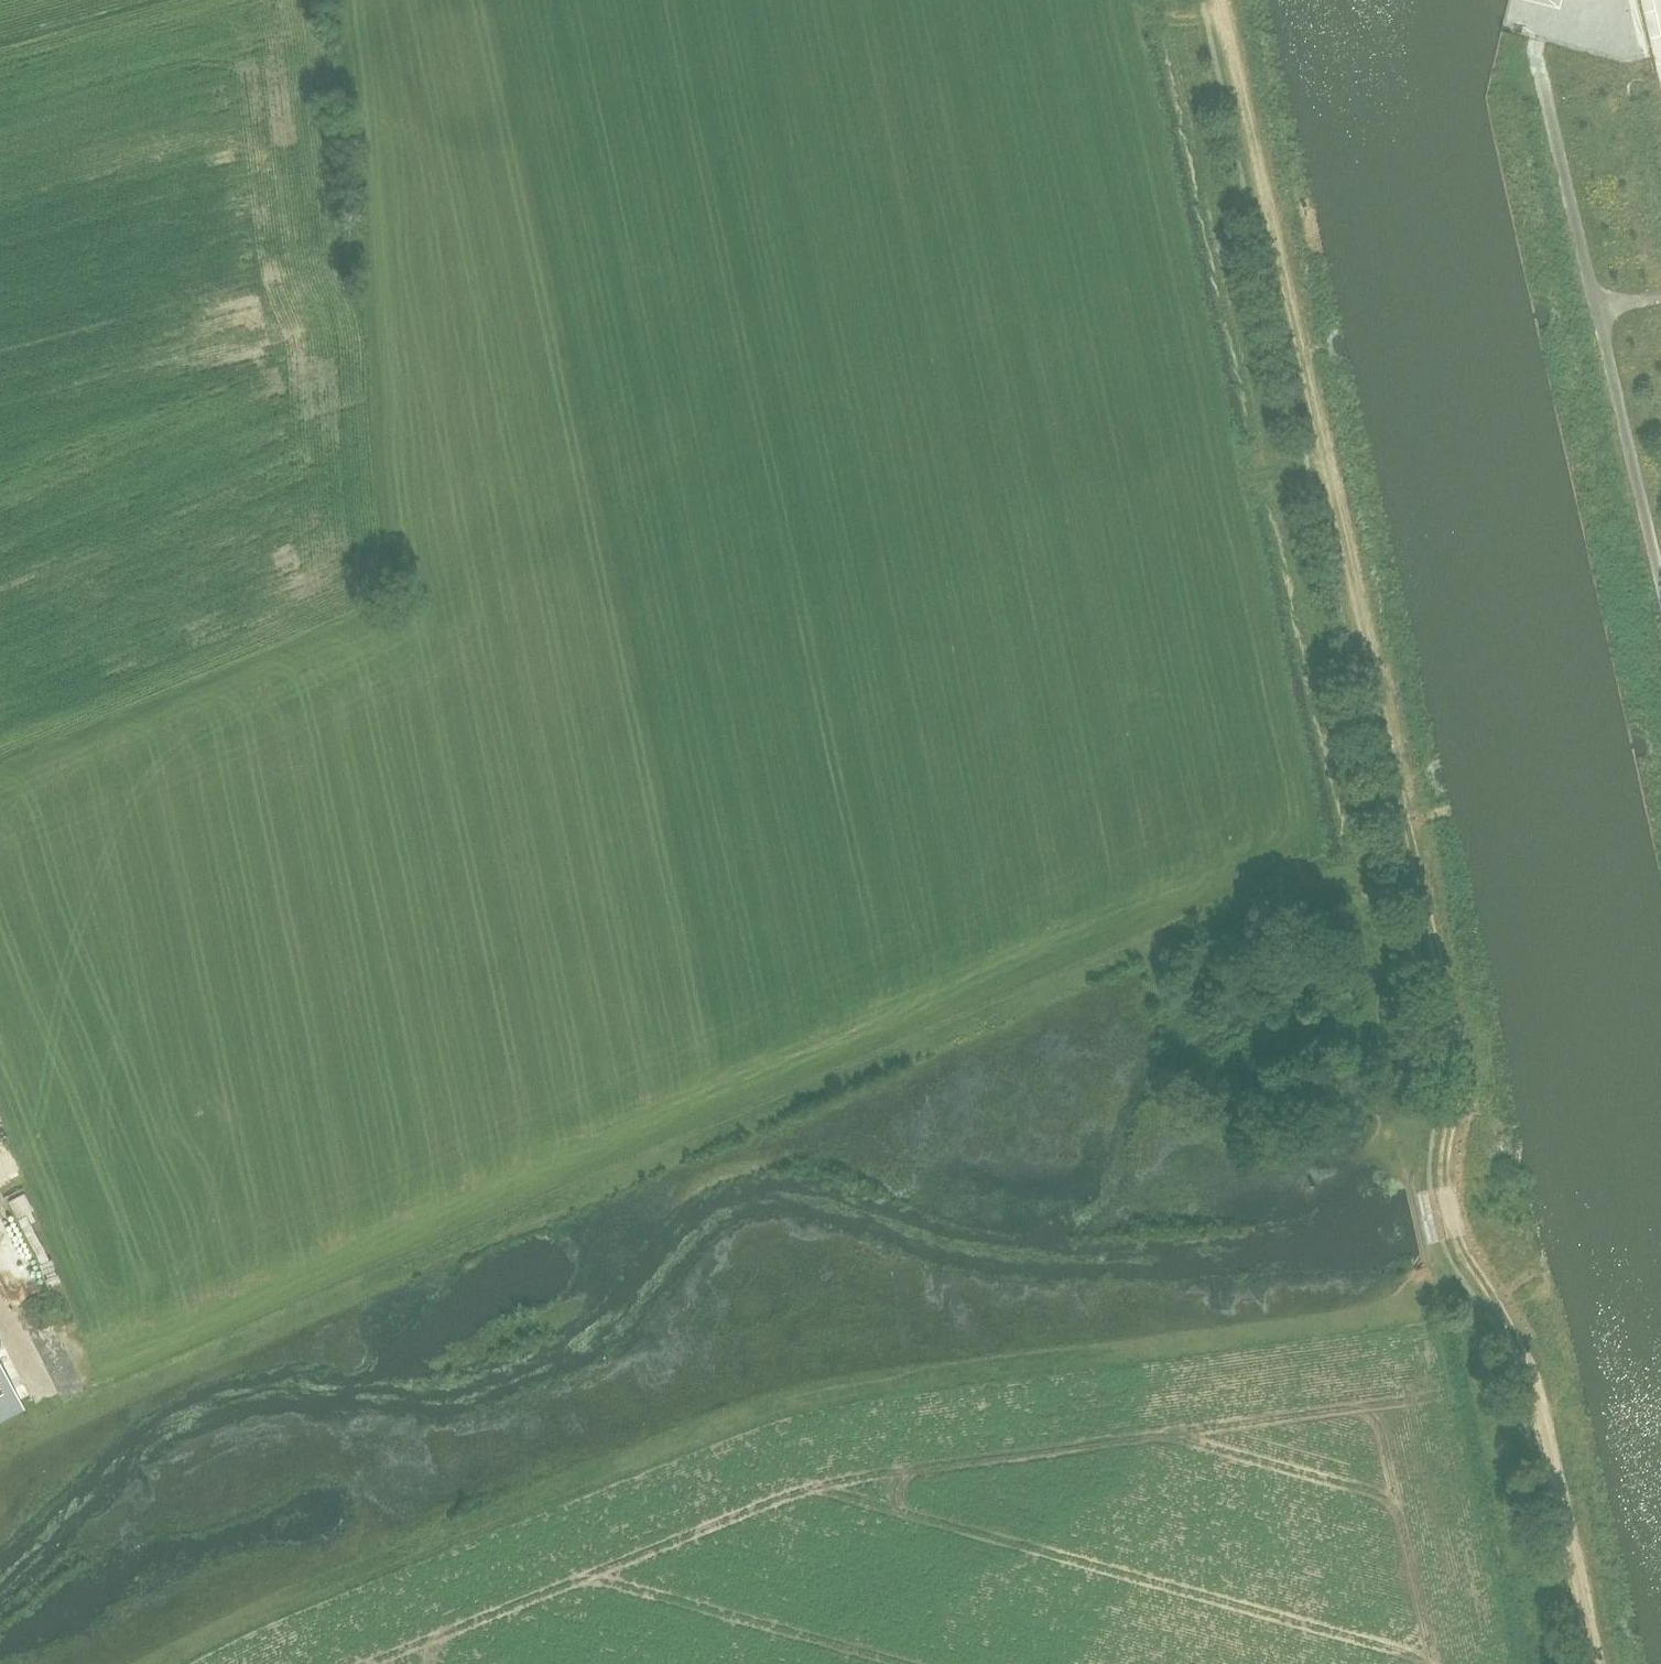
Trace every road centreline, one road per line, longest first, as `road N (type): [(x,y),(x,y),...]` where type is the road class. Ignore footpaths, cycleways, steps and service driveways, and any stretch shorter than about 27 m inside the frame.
road 1 (track): [(1223,0),(1458,1033),(1445,1184),(1457,1237),(1516,1325),(1534,1372),(1600,1663)]
road 2 (unclassified): [(1660,582),(1537,49)]

